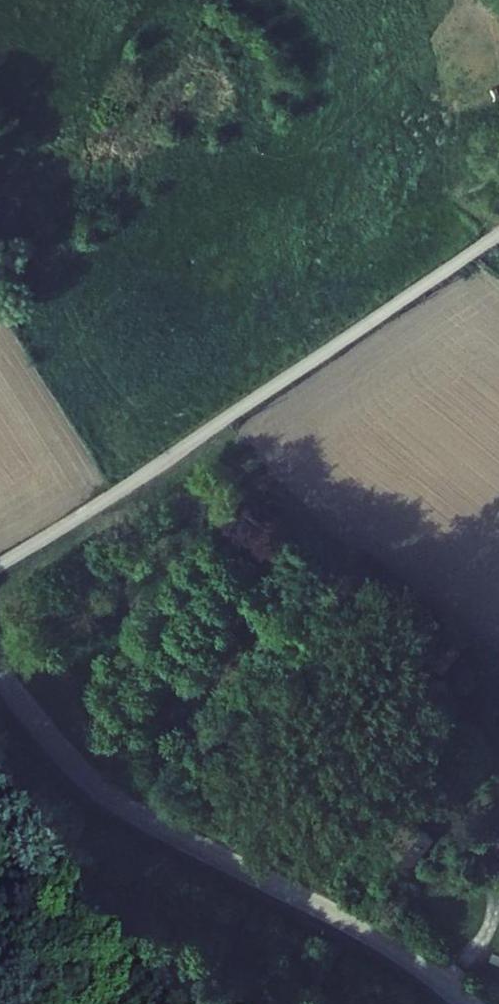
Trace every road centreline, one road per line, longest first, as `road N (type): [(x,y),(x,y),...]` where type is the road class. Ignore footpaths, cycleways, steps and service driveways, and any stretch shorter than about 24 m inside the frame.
road 1 (unclassified): [(498,235),(0,566)]
road 2 (residential): [(0,674),(116,801),(374,934),(469,1003)]

